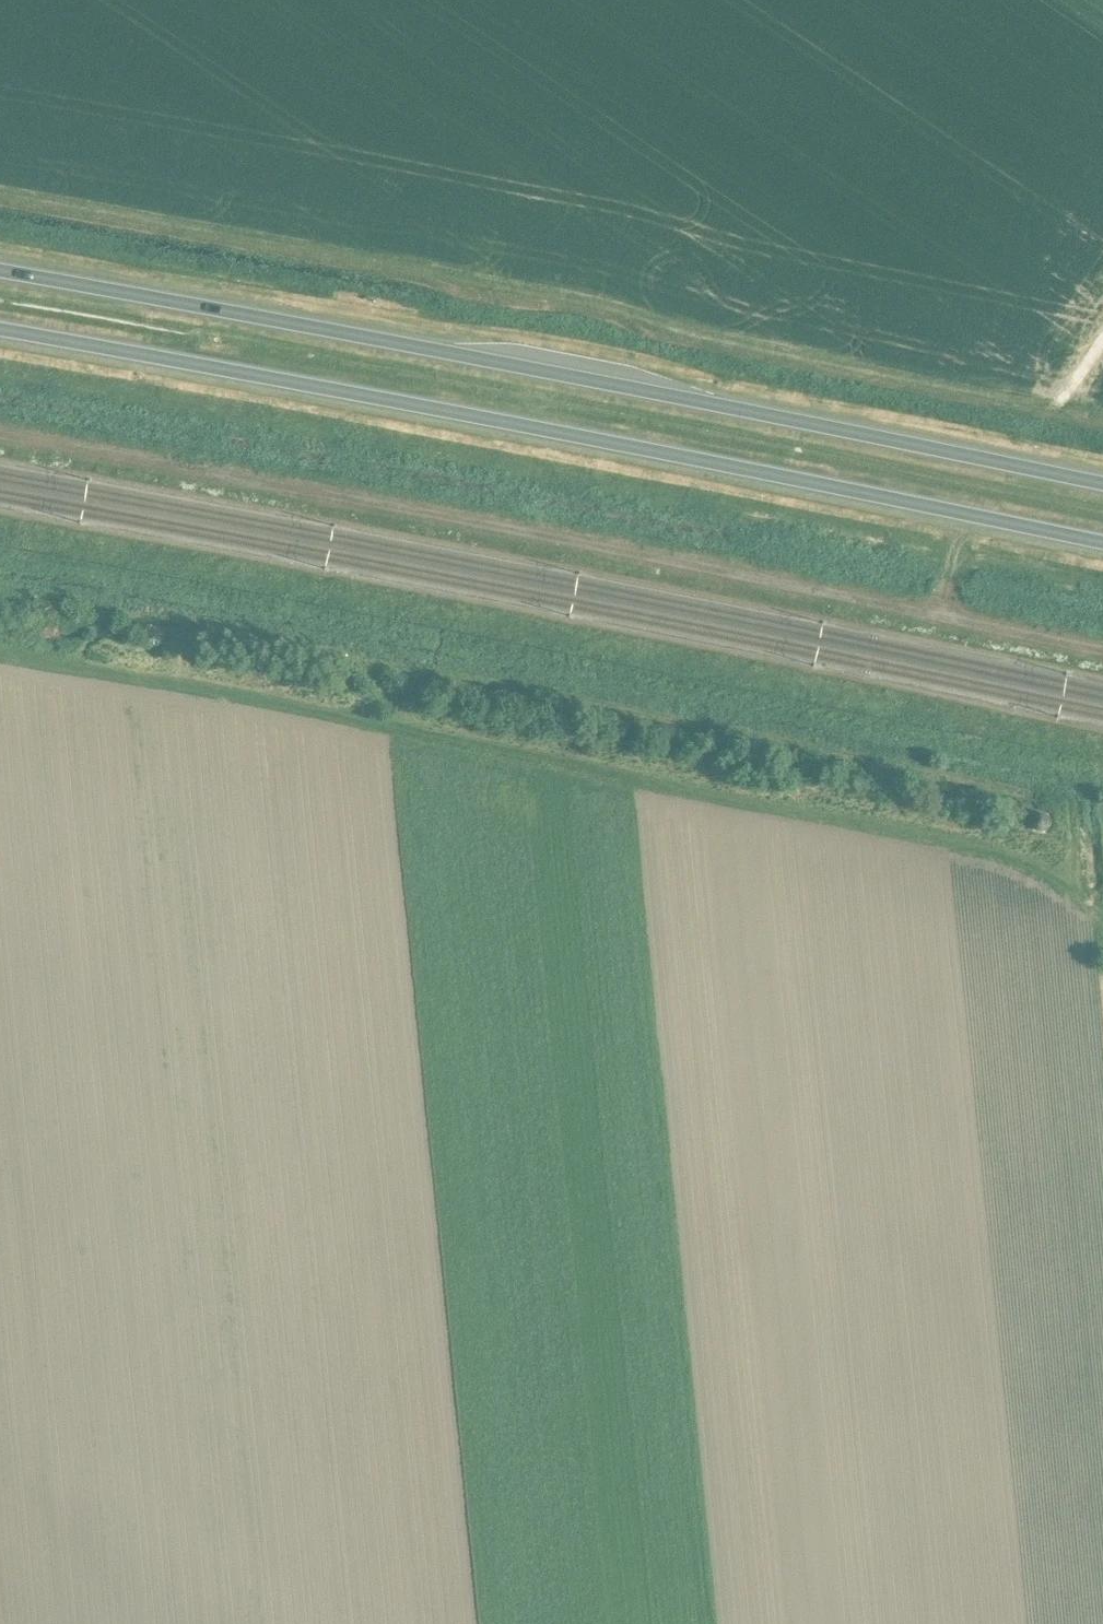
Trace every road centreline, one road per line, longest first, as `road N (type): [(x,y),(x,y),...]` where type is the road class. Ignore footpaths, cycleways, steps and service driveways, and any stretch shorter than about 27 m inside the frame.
road 1 (track): [(0,434),(1102,653)]
road 2 (trunk): [(1102,485),(379,339),(0,273)]
road 3 (trunk): [(0,332),(363,395),(1102,543)]

